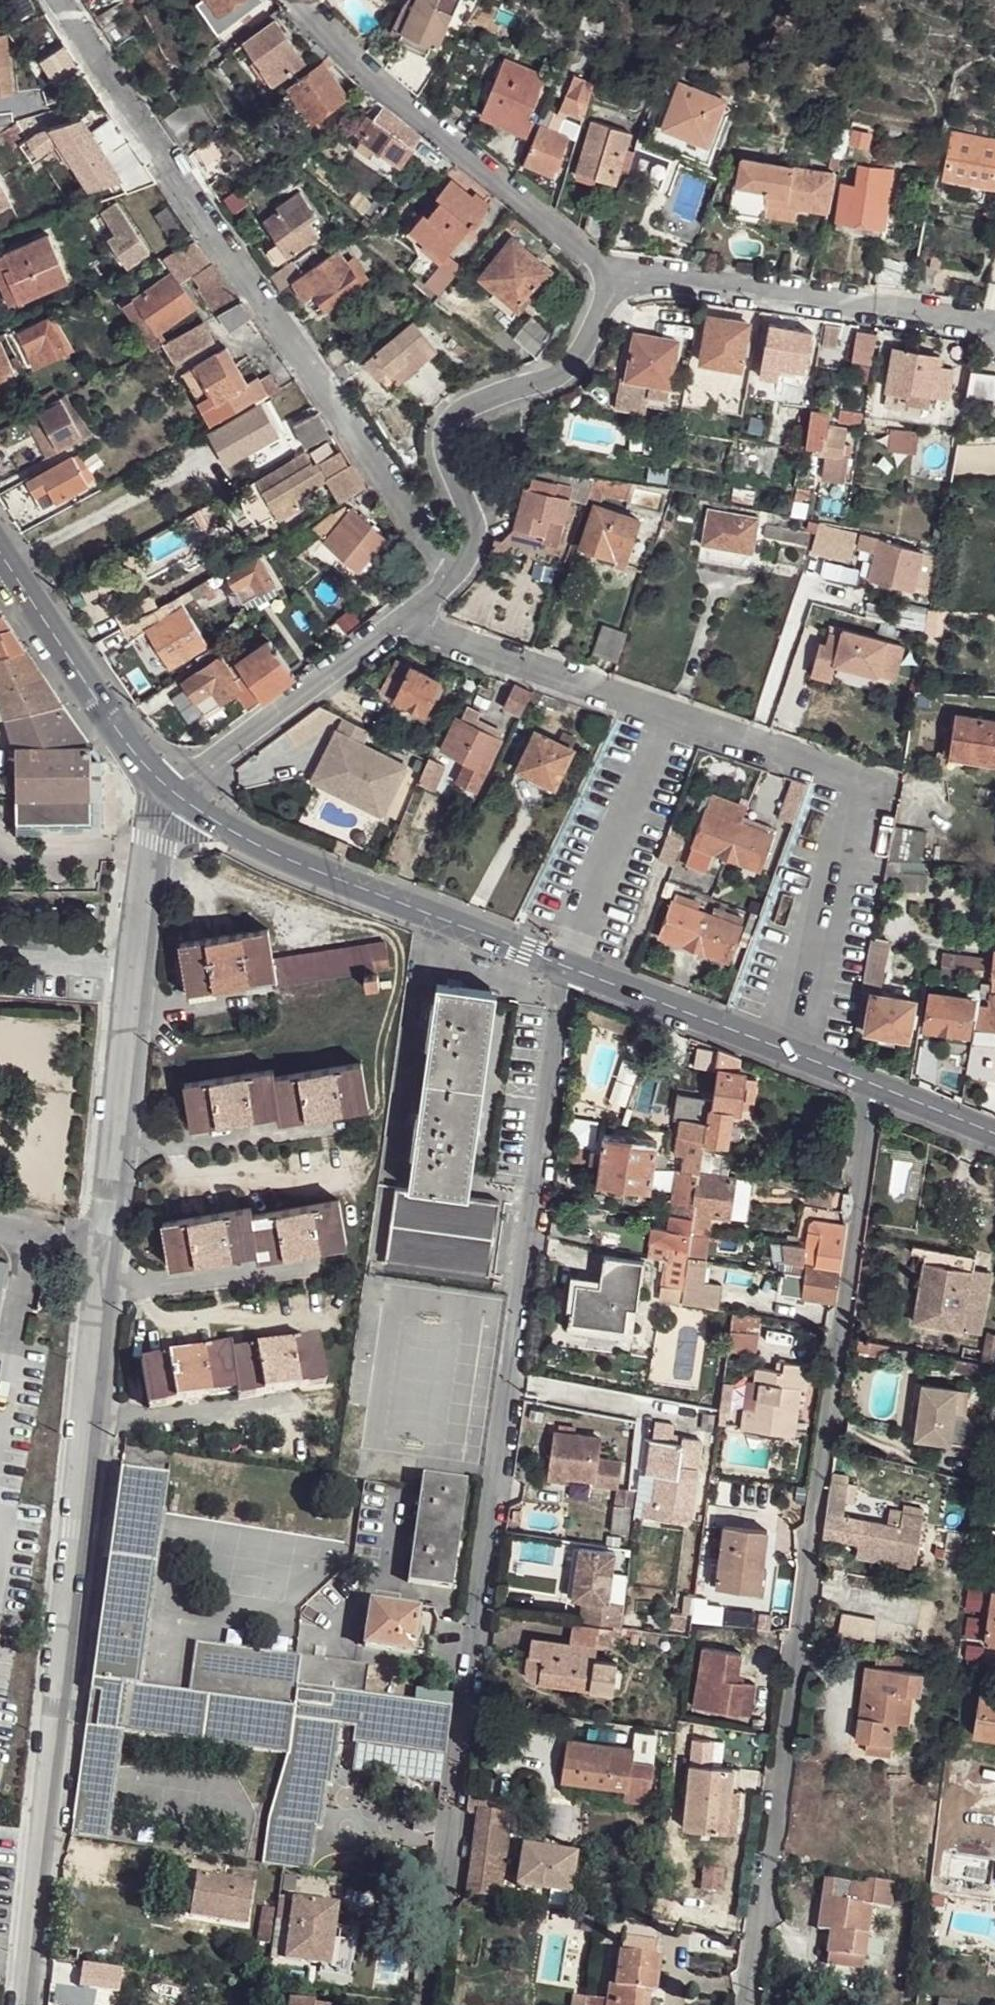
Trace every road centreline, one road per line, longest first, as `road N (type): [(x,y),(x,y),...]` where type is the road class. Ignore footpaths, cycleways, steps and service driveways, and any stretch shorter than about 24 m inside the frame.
road 1 (unclassified): [(175,795),(150,850),(24,2004)]
road 2 (residential): [(751,2004),(889,1093)]
road 3 (residential): [(442,1880),(568,969)]
road 4 (unclassified): [(454,582),(57,0)]
road 5 (tertiary): [(175,795),(232,835),(354,892),(568,969)]
road 6 (unclassified): [(603,269),(605,302),(570,366),(523,394),(474,407),(450,433),(453,472),(478,520),(473,552),(454,582)]
road 7 (unclassified): [(298,0),(603,269)]
road 8 (unclassified): [(603,269),(994,329)]
road 9 (unclassified): [(454,582),(175,795)]
road 10 (tertiary): [(568,969),(889,1093)]
road 11 (tertiary): [(0,547),(135,749),(175,795)]

